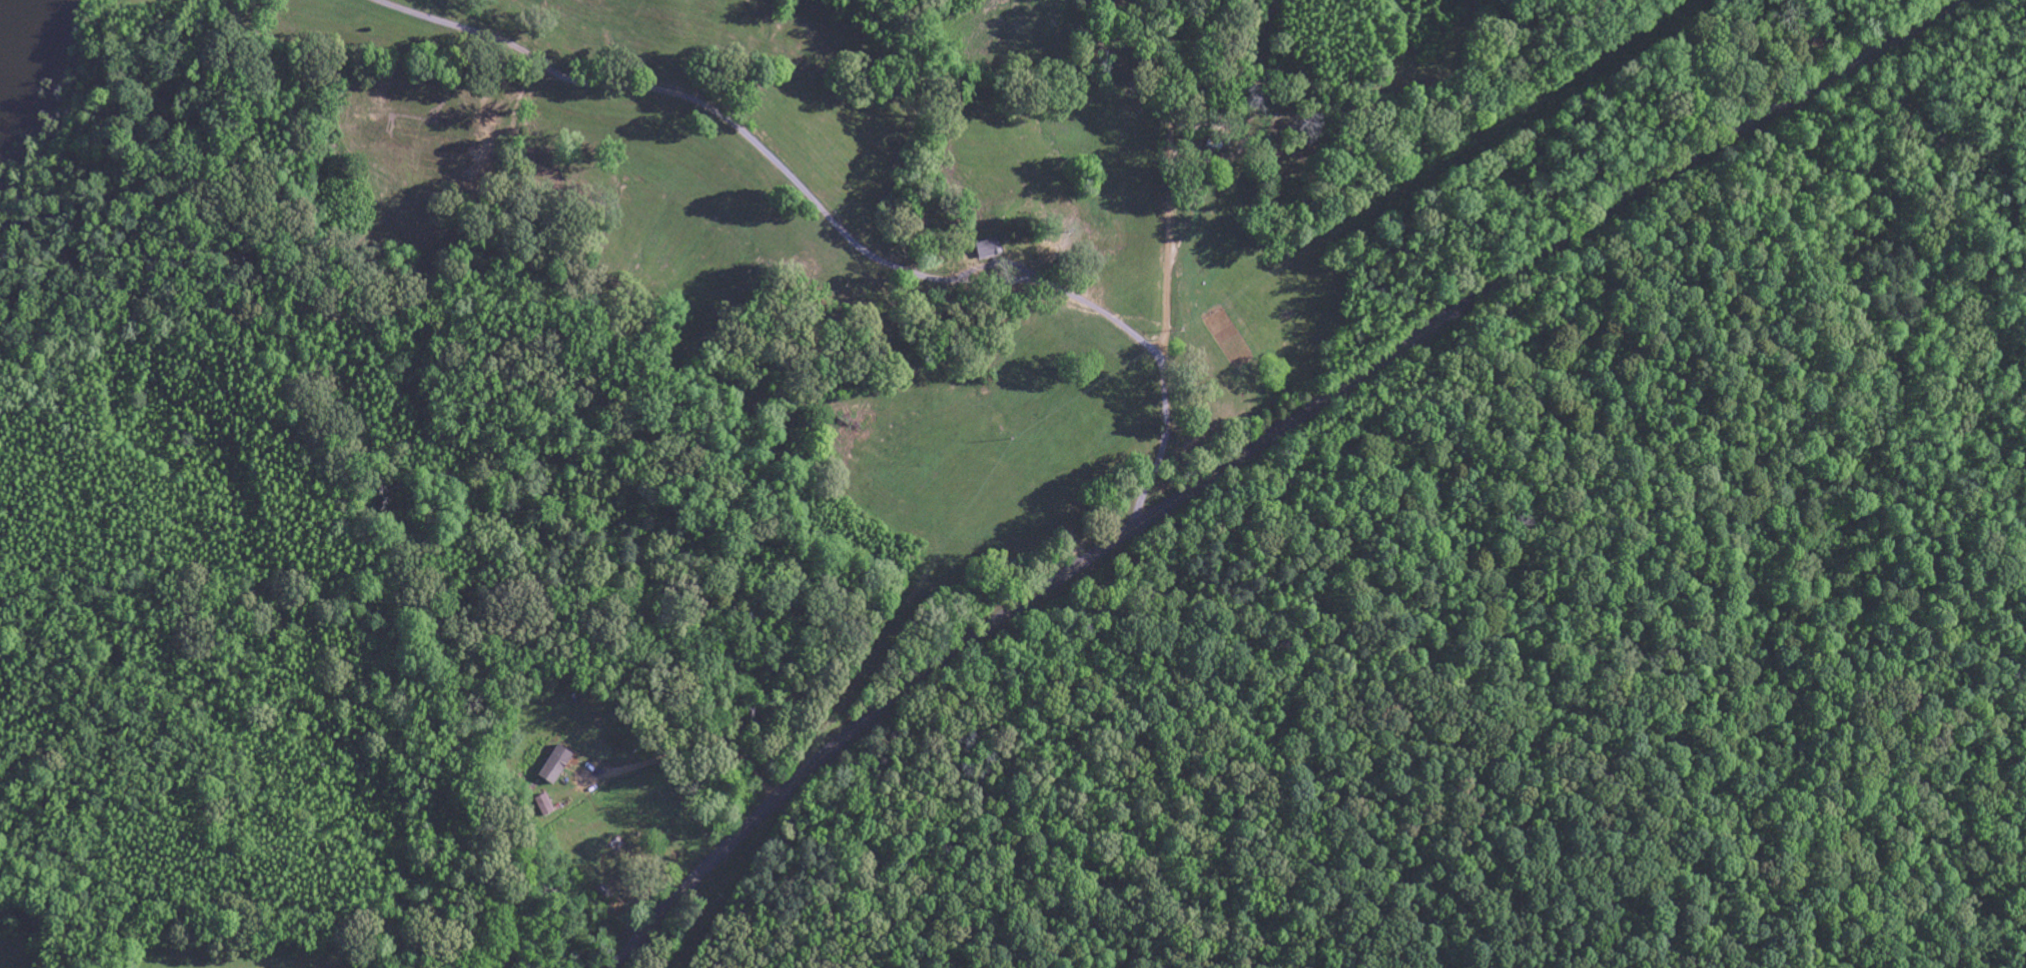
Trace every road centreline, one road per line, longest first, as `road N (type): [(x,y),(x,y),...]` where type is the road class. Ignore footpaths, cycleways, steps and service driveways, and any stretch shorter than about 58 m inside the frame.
road 1 (tertiary): [(618,967),(750,826),(939,661),(1474,300),(1974,0)]
road 2 (residential): [(1161,512),(1167,440),(1186,410),(1187,335),(1151,299),(1047,270),(984,264),(811,135),(493,0)]
road 3 (residential): [(369,201),(518,58),(528,16)]

